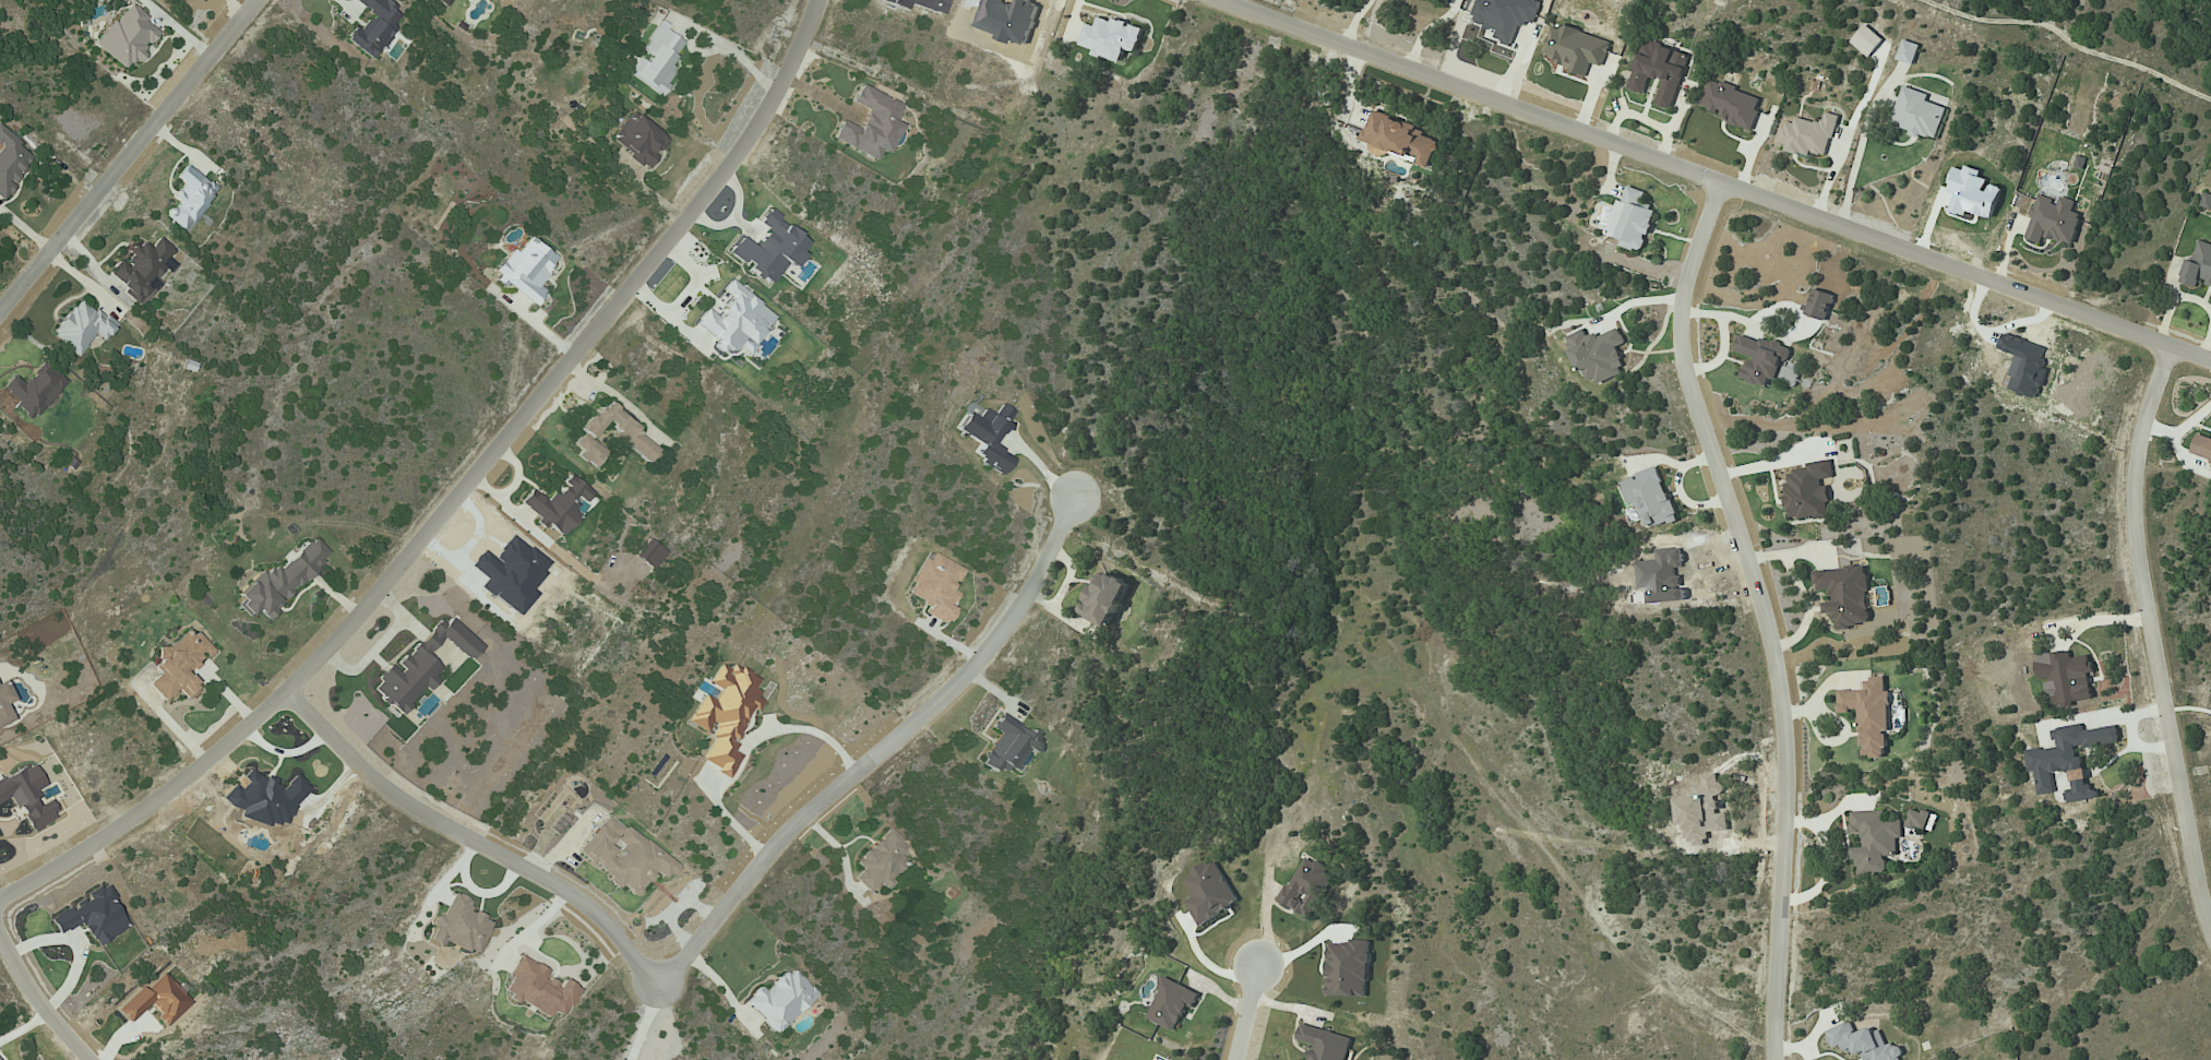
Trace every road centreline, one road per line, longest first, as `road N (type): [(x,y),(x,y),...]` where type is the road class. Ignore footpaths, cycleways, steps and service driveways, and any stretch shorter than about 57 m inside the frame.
road 1 (residential): [(0,890),(157,796),(235,737),(320,654),(736,156),(816,0)]
road 2 (residential): [(1222,0),(2210,360)]
road 3 (residential): [(1721,182),(1680,334),(1688,390),(1774,639),(1785,715),(1776,1059)]
road 4 (residential): [(1075,497),(1024,602),(987,652),(925,715),(797,822),(657,995)]
road 5 (residential): [(2171,346),(2143,434),(2136,551),(2210,924)]
road 6 (residential): [(657,995),(588,910),(401,805),(284,693)]
road 7 (residential): [(0,311),(255,0)]
road 8 (residential): [(88,1059),(28,992),(0,938)]

